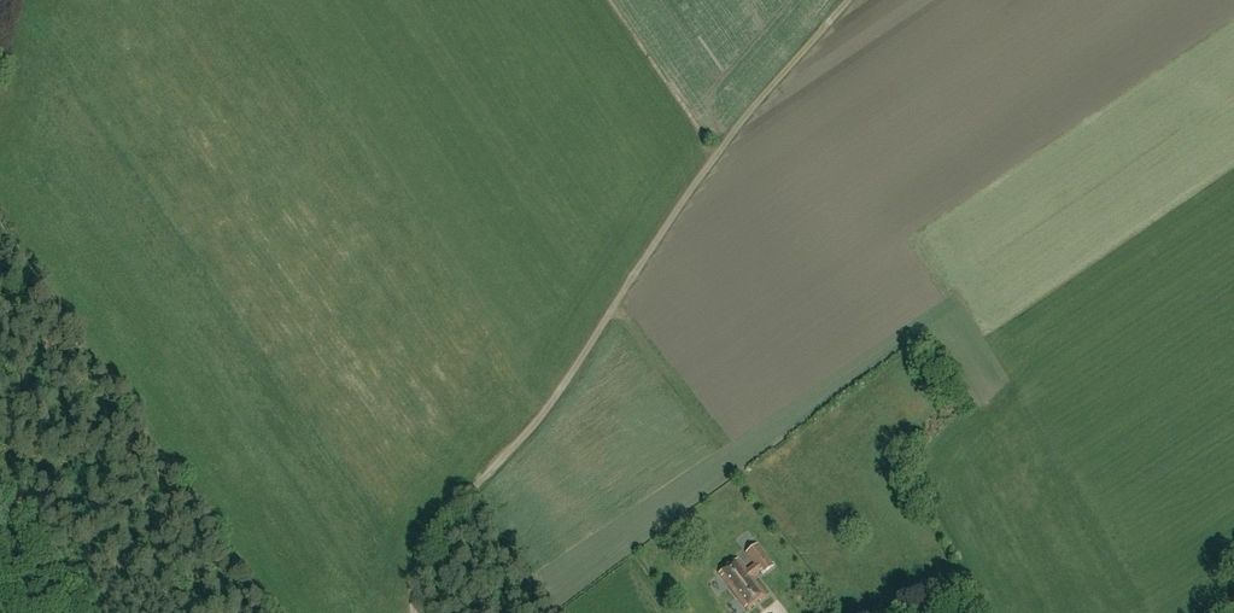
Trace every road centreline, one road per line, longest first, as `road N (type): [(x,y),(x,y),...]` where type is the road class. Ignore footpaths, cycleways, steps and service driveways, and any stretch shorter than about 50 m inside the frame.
road 1 (track): [(415,612),(424,563),(445,532),(530,432),(717,153),(847,0)]
road 2 (track): [(0,479),(92,612)]

